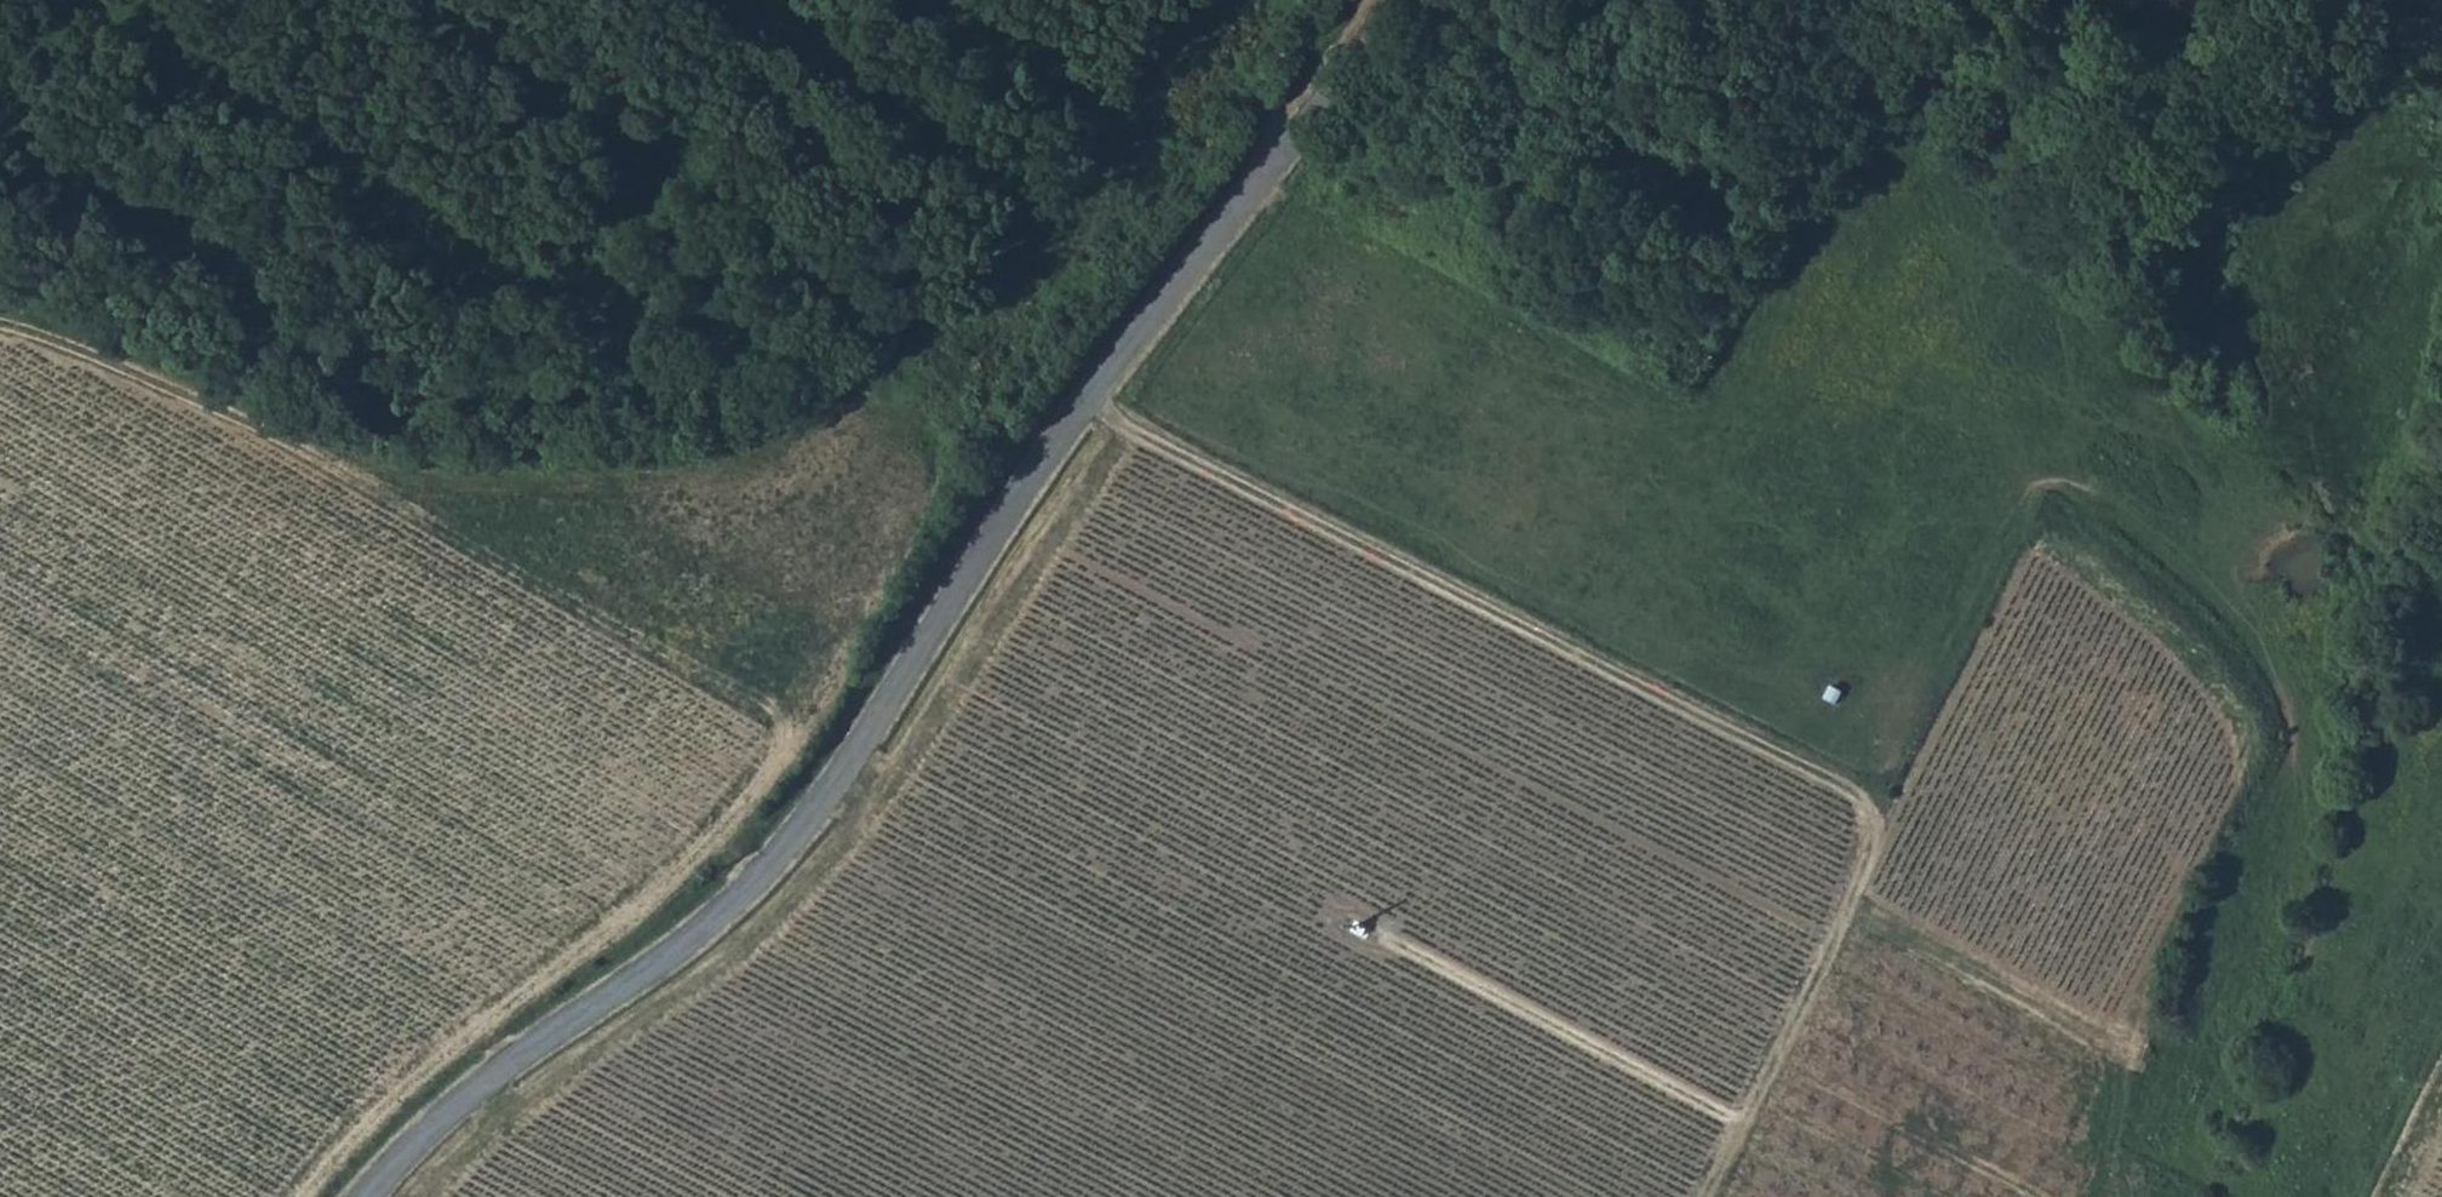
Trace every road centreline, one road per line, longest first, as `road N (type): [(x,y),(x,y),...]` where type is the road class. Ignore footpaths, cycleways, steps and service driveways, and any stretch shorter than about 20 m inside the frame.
road 1 (unclassified): [(1401,0),(1073,419),(798,843),(683,948),(450,1107),(360,1196)]
road 2 (track): [(2384,1196),(2441,1088)]

